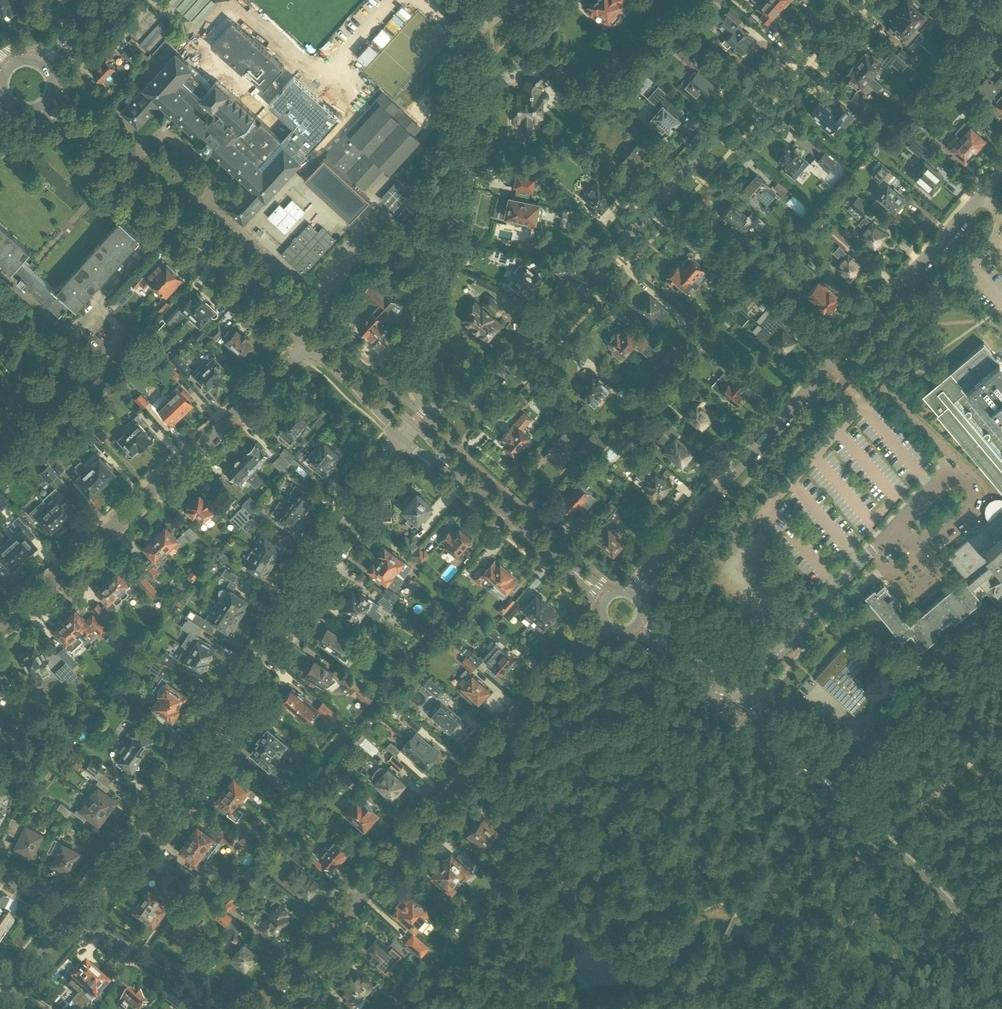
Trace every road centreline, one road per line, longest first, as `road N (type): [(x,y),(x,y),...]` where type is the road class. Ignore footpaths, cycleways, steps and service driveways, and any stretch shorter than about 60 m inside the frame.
road 1 (residential): [(840,0),(478,399),(448,414),(422,400),(417,378),(474,20)]
road 2 (residential): [(75,917),(291,619),(401,437)]
road 3 (residential): [(634,594),(1001,175)]
road 4 (residential): [(256,1008),(606,626)]
road 5 (residential): [(0,621),(309,340)]
road 6 (tertiary): [(309,340),(48,105)]
road 7 (track): [(782,972),(795,941),(792,910),(1001,735)]
road 8 (tertiary): [(768,731),(887,834),(1001,956)]
road 9 (tertiary): [(606,597),(449,467)]
road 10 (residential): [(223,1008),(75,917)]
road 11 (track): [(664,1008),(700,978),(782,972)]

